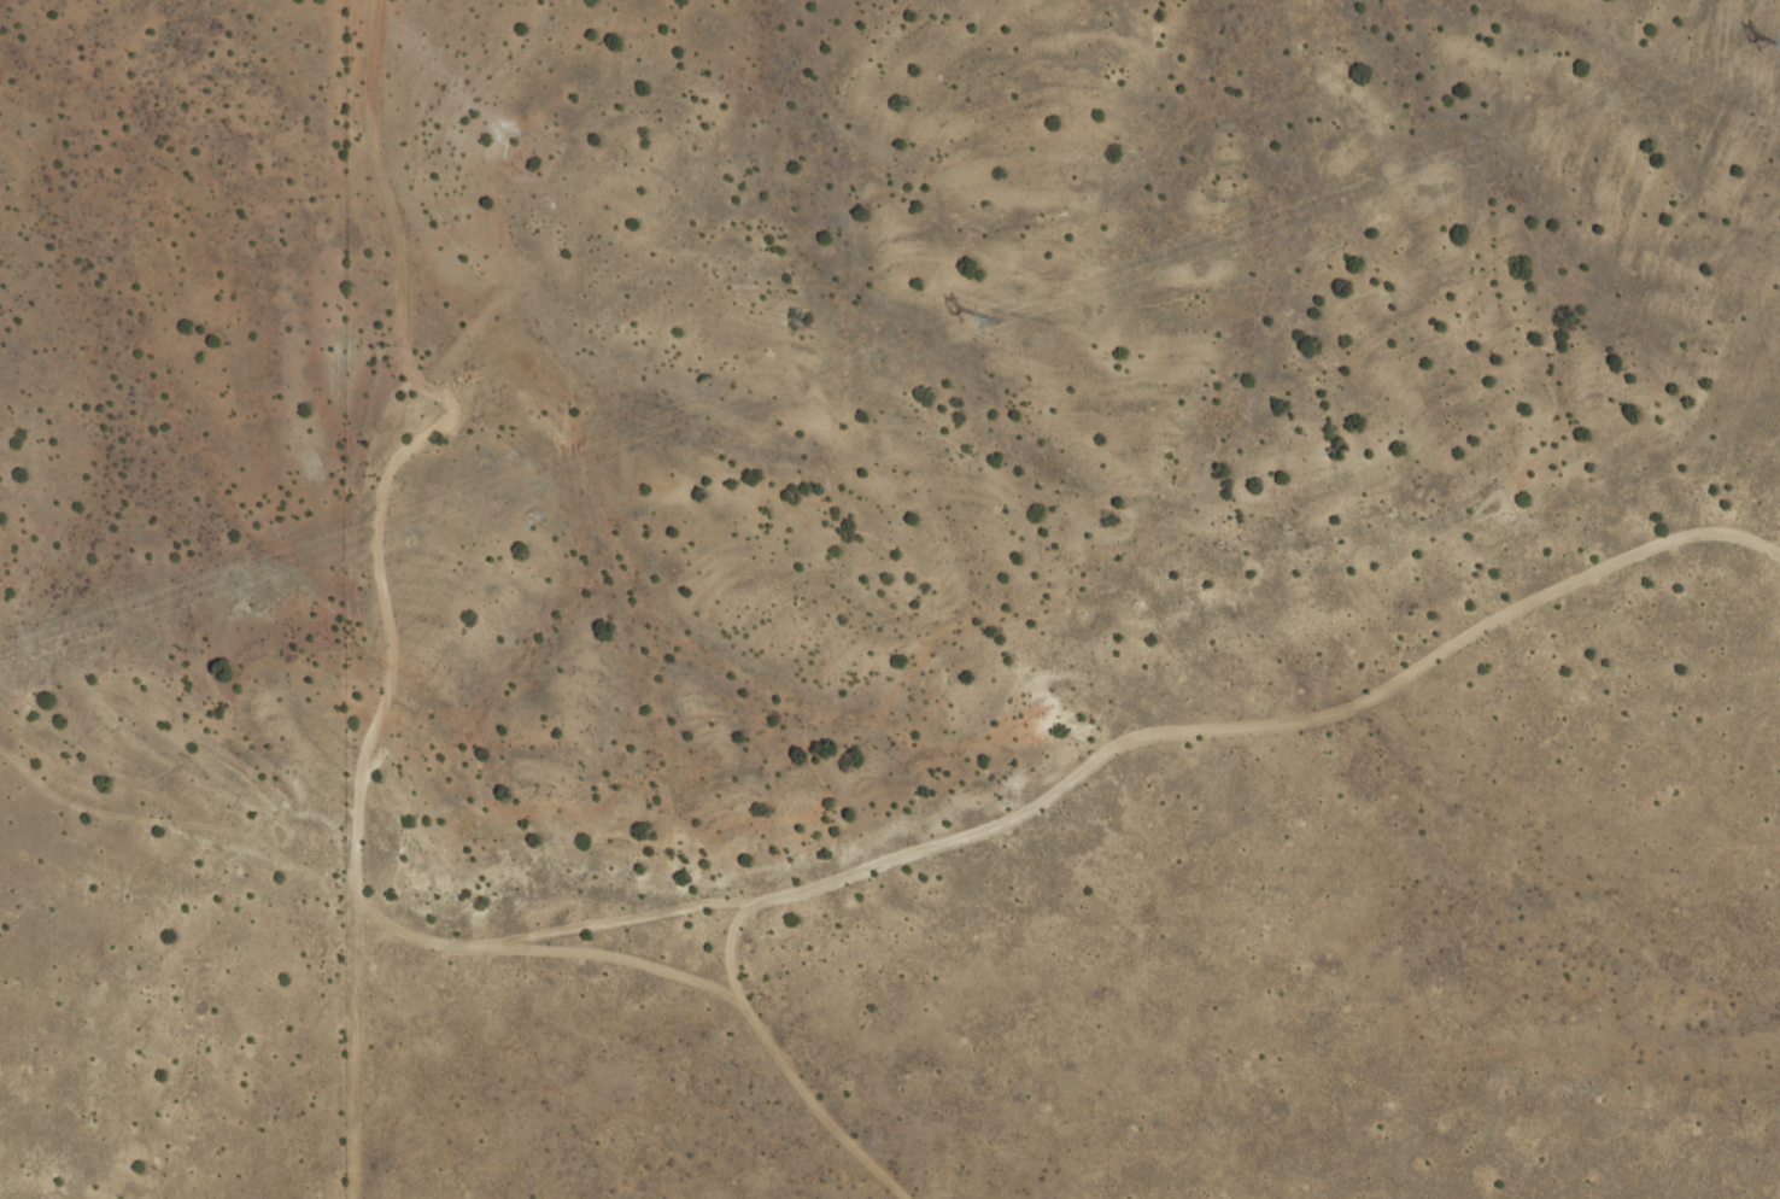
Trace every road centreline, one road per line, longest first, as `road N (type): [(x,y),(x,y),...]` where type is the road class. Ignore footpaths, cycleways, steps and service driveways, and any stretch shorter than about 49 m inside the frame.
road 1 (residential): [(325,1198),(365,566),(409,446),(409,327),(359,125),(359,0)]

